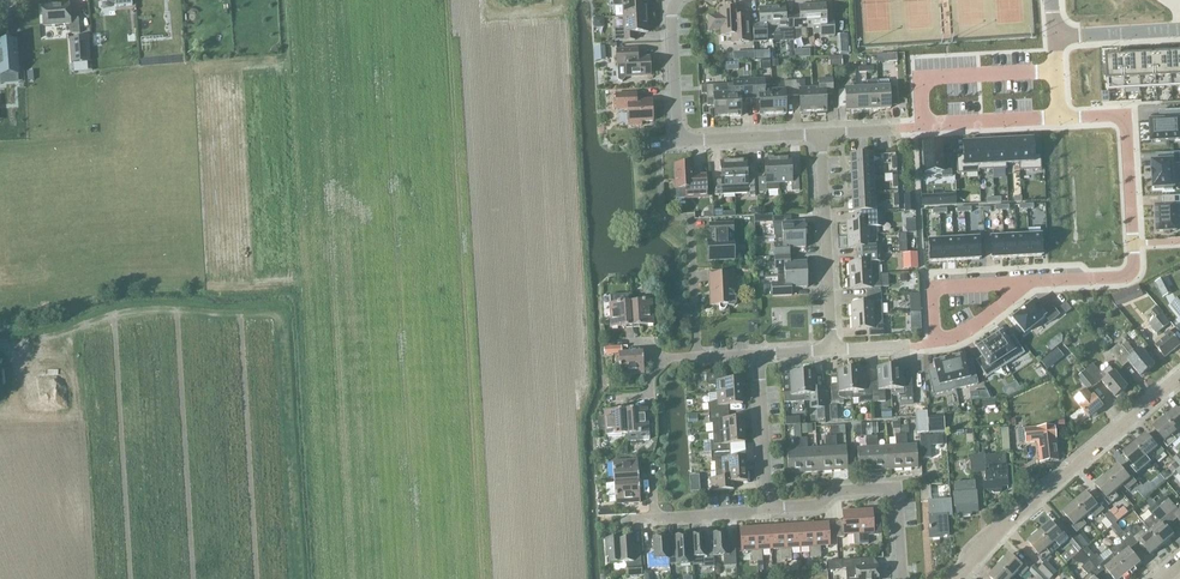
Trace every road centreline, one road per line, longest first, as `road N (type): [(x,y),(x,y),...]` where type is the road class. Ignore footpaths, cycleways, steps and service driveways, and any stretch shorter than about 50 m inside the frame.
road 1 (residential): [(1060,118),(1110,115),(1126,126),(1133,266),(1118,277),(1033,281)]
road 2 (residential): [(955,578),(995,533),(1179,378)]
road 3 (residential): [(822,133),(685,139),(679,0)]
road 4 (residential): [(833,349),(822,133)]
road 5 (residential): [(903,578),(897,501),(885,488),(769,508)]
road 6 (residential): [(769,508),(757,354)]
road 7 (residential): [(1033,281),(939,288),(936,343)]
road 8 (residential): [(928,121),(1060,118)]
road 9 (tertiary): [(1179,30),(1055,36)]

